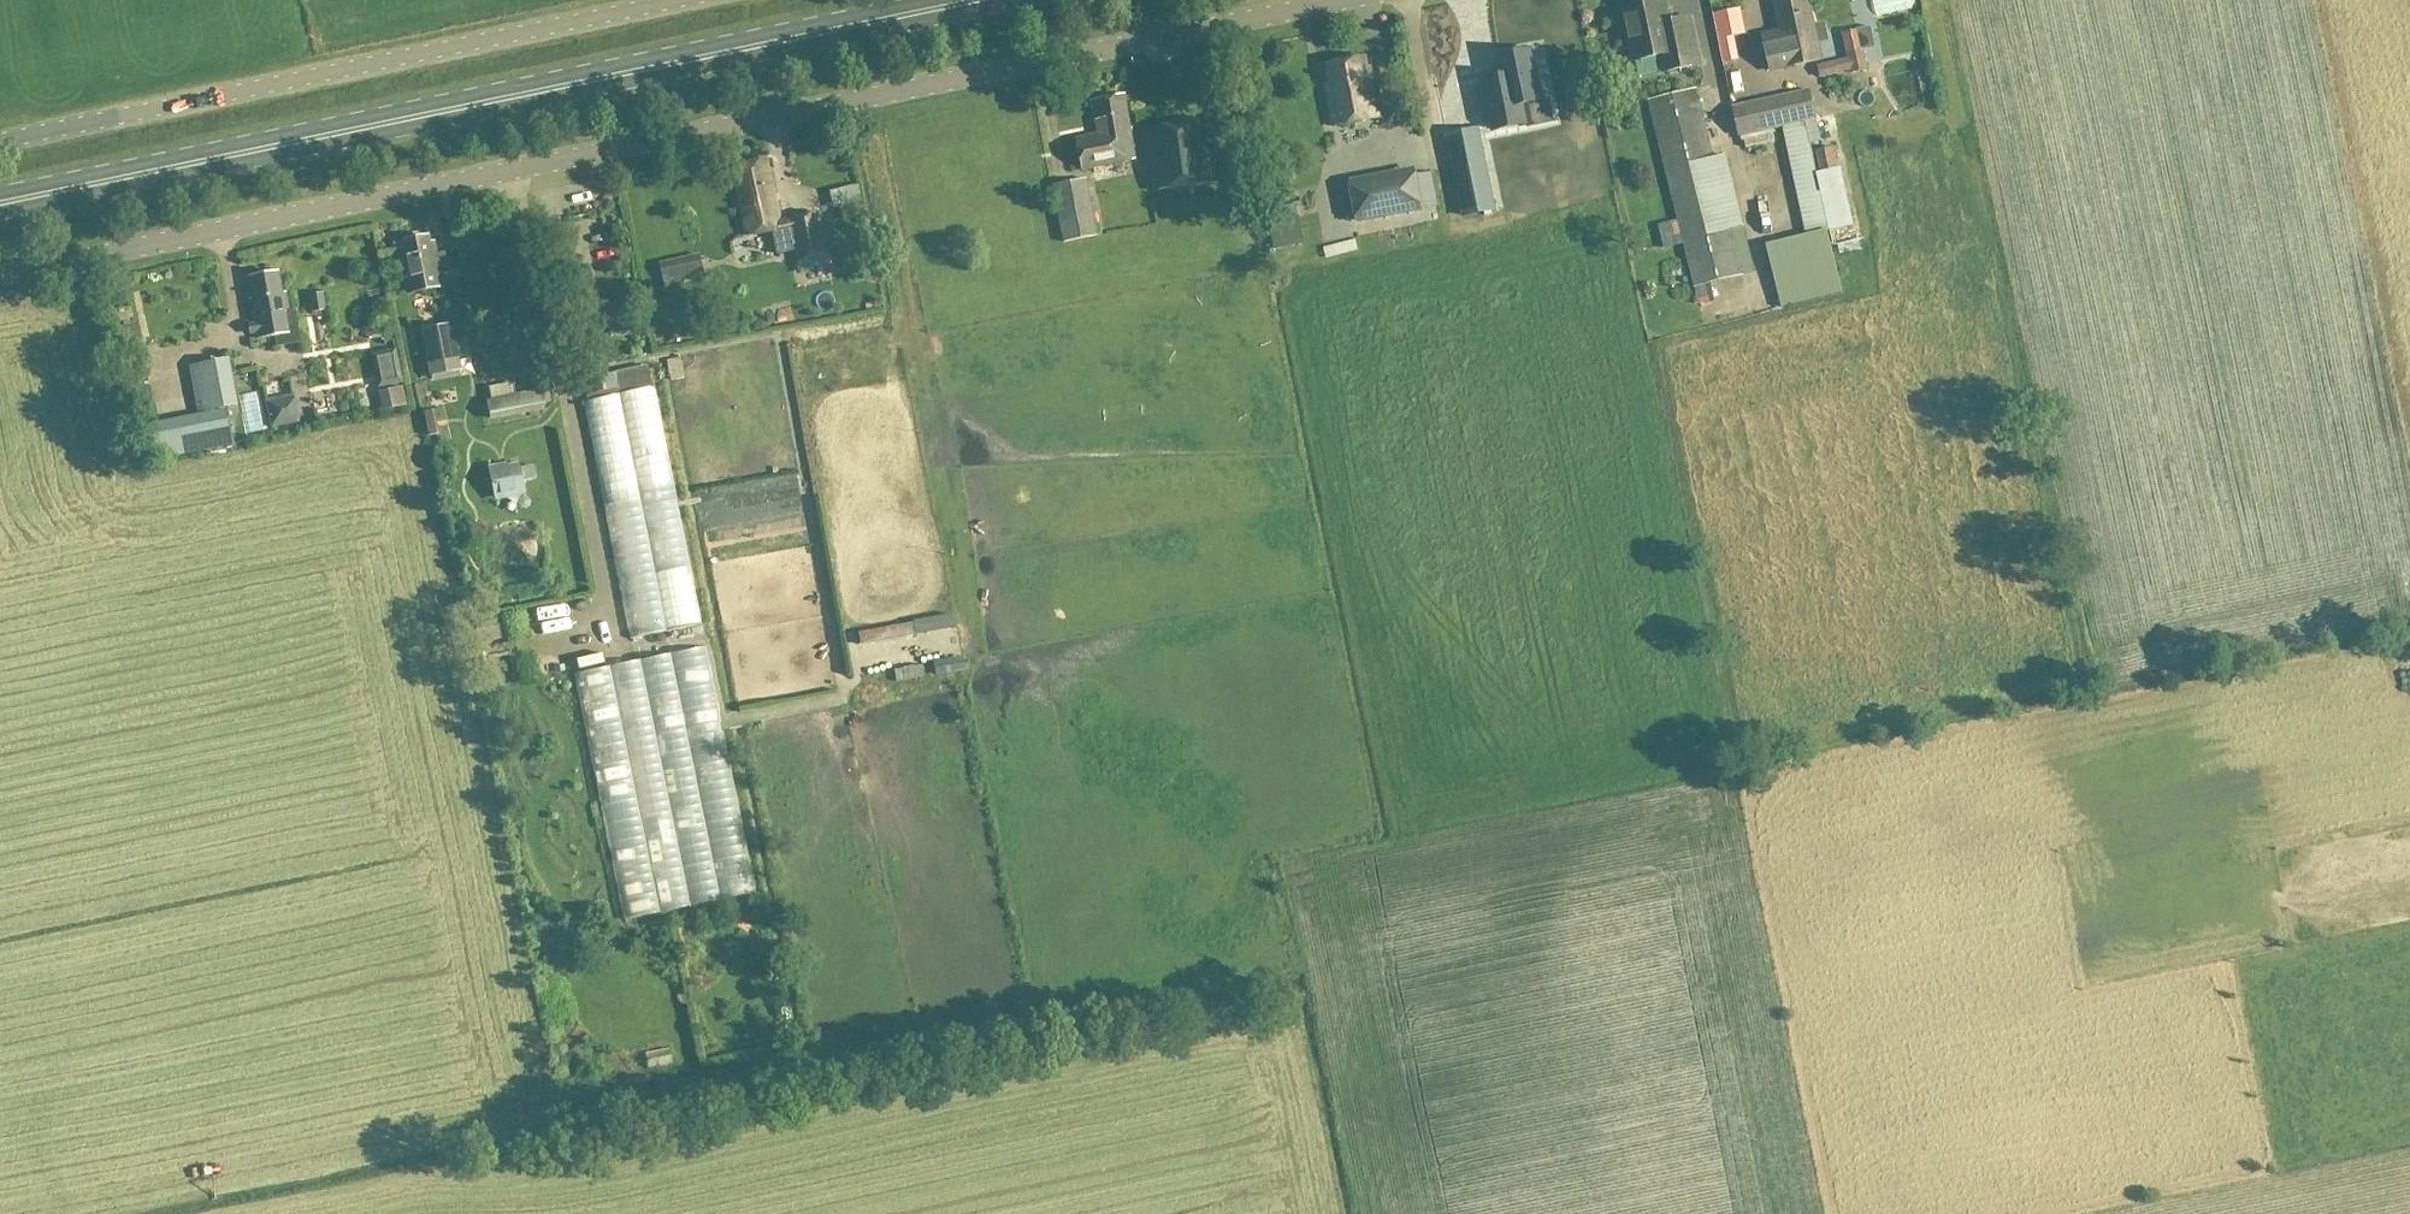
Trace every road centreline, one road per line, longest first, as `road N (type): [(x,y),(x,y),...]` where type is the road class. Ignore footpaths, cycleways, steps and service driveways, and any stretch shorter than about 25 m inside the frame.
road 1 (unclassified): [(0,282),(1360,0)]
road 2 (primary): [(0,205),(983,0)]
road 3 (unclassified): [(0,149),(709,0)]

